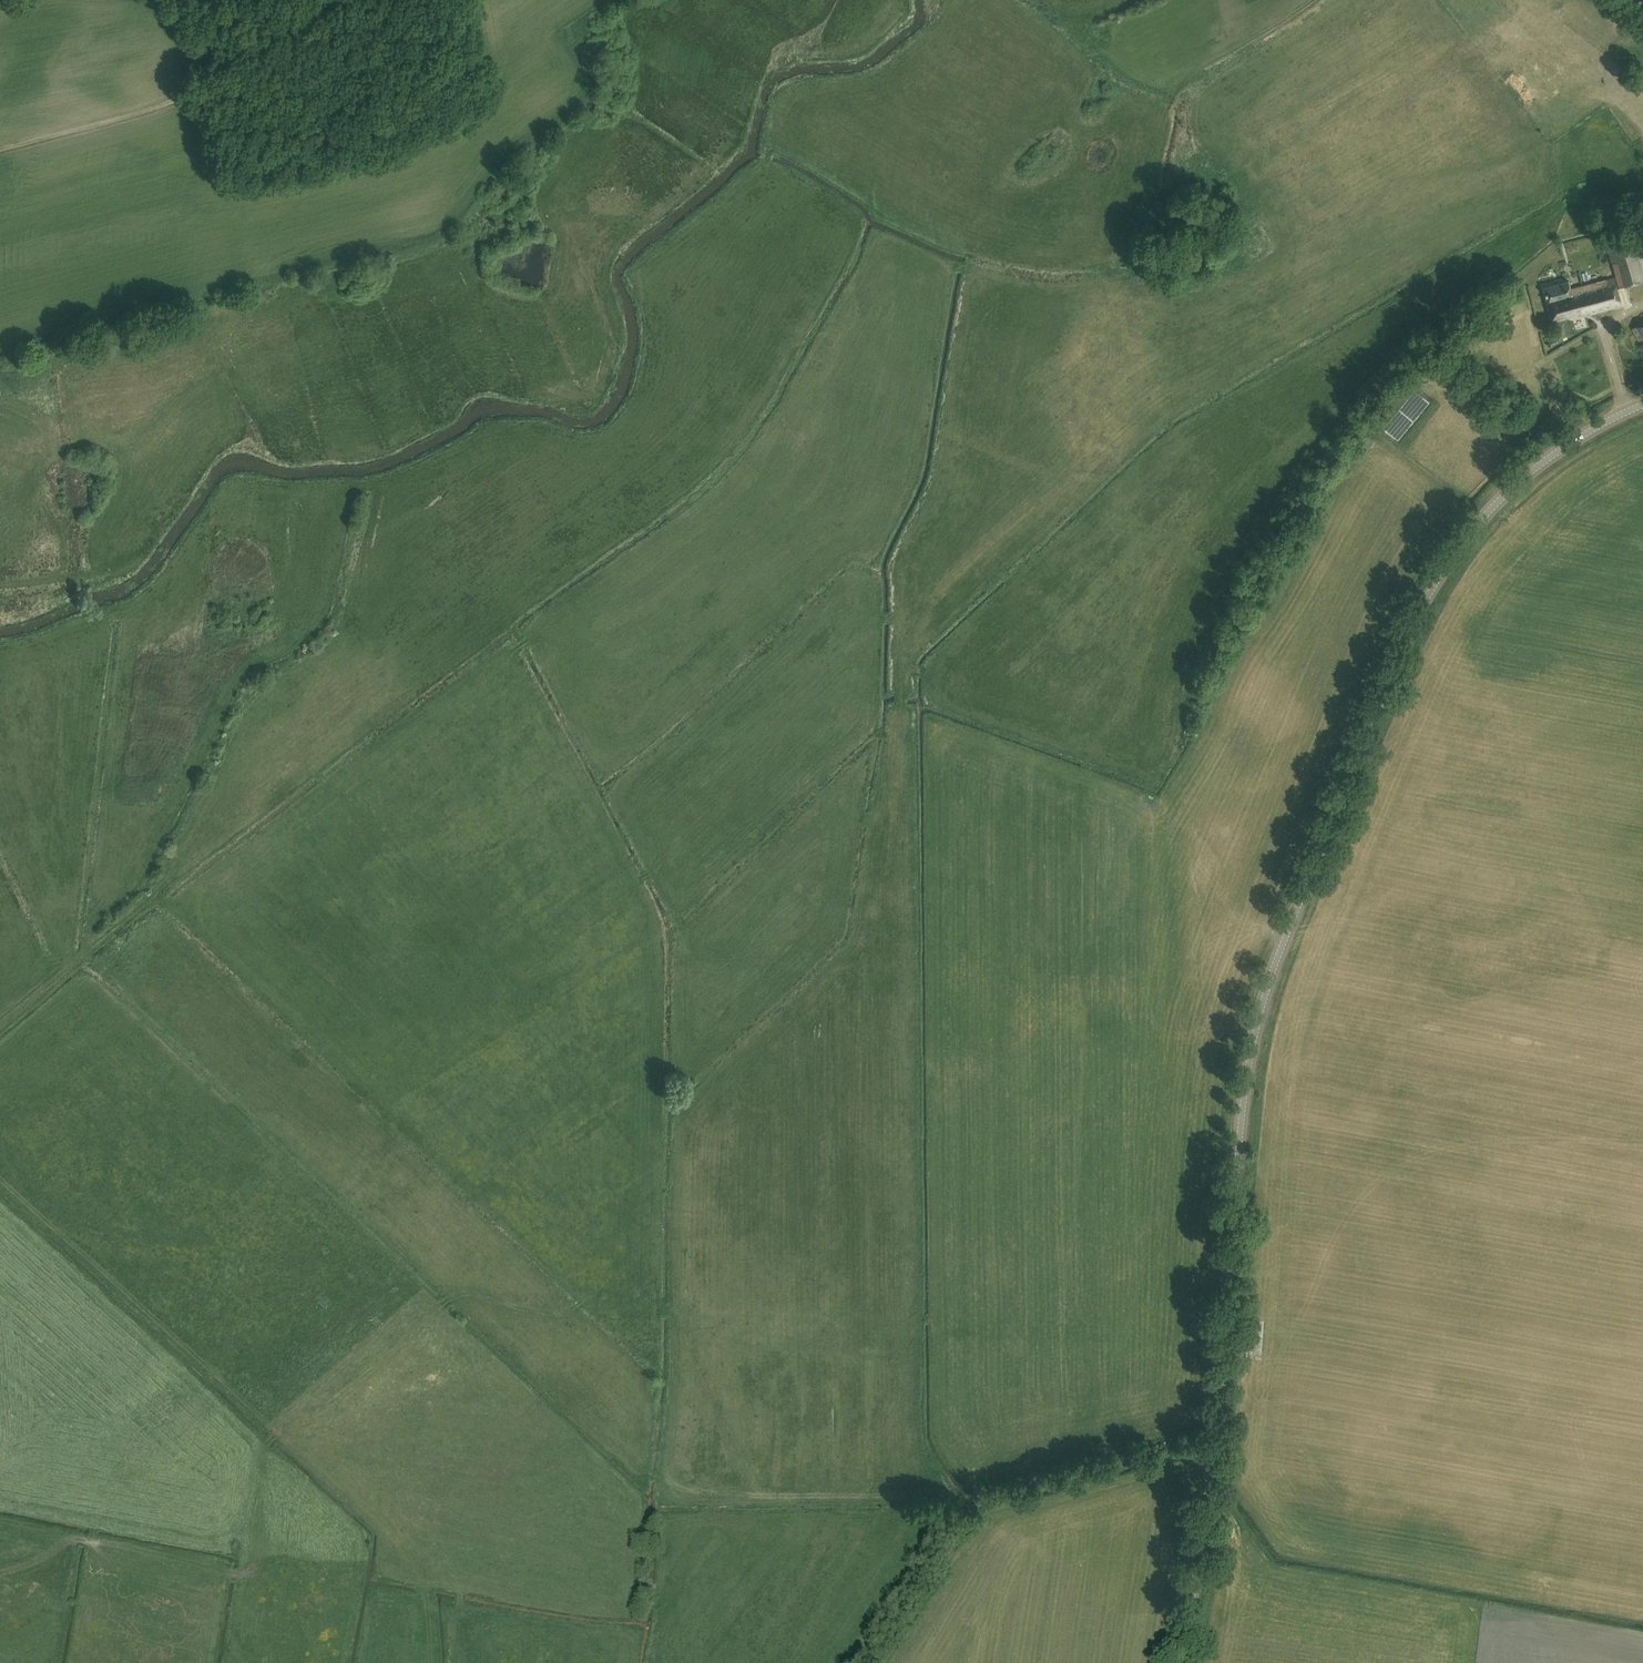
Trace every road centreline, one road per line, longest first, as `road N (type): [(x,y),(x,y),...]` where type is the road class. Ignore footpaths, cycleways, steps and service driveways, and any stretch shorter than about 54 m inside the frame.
road 1 (tertiary): [(1186,1662),(1248,1073),(1285,935),(1400,654),(1460,545),(1533,470),(1642,406)]
road 2 (track): [(0,144),(170,99),(334,0)]

